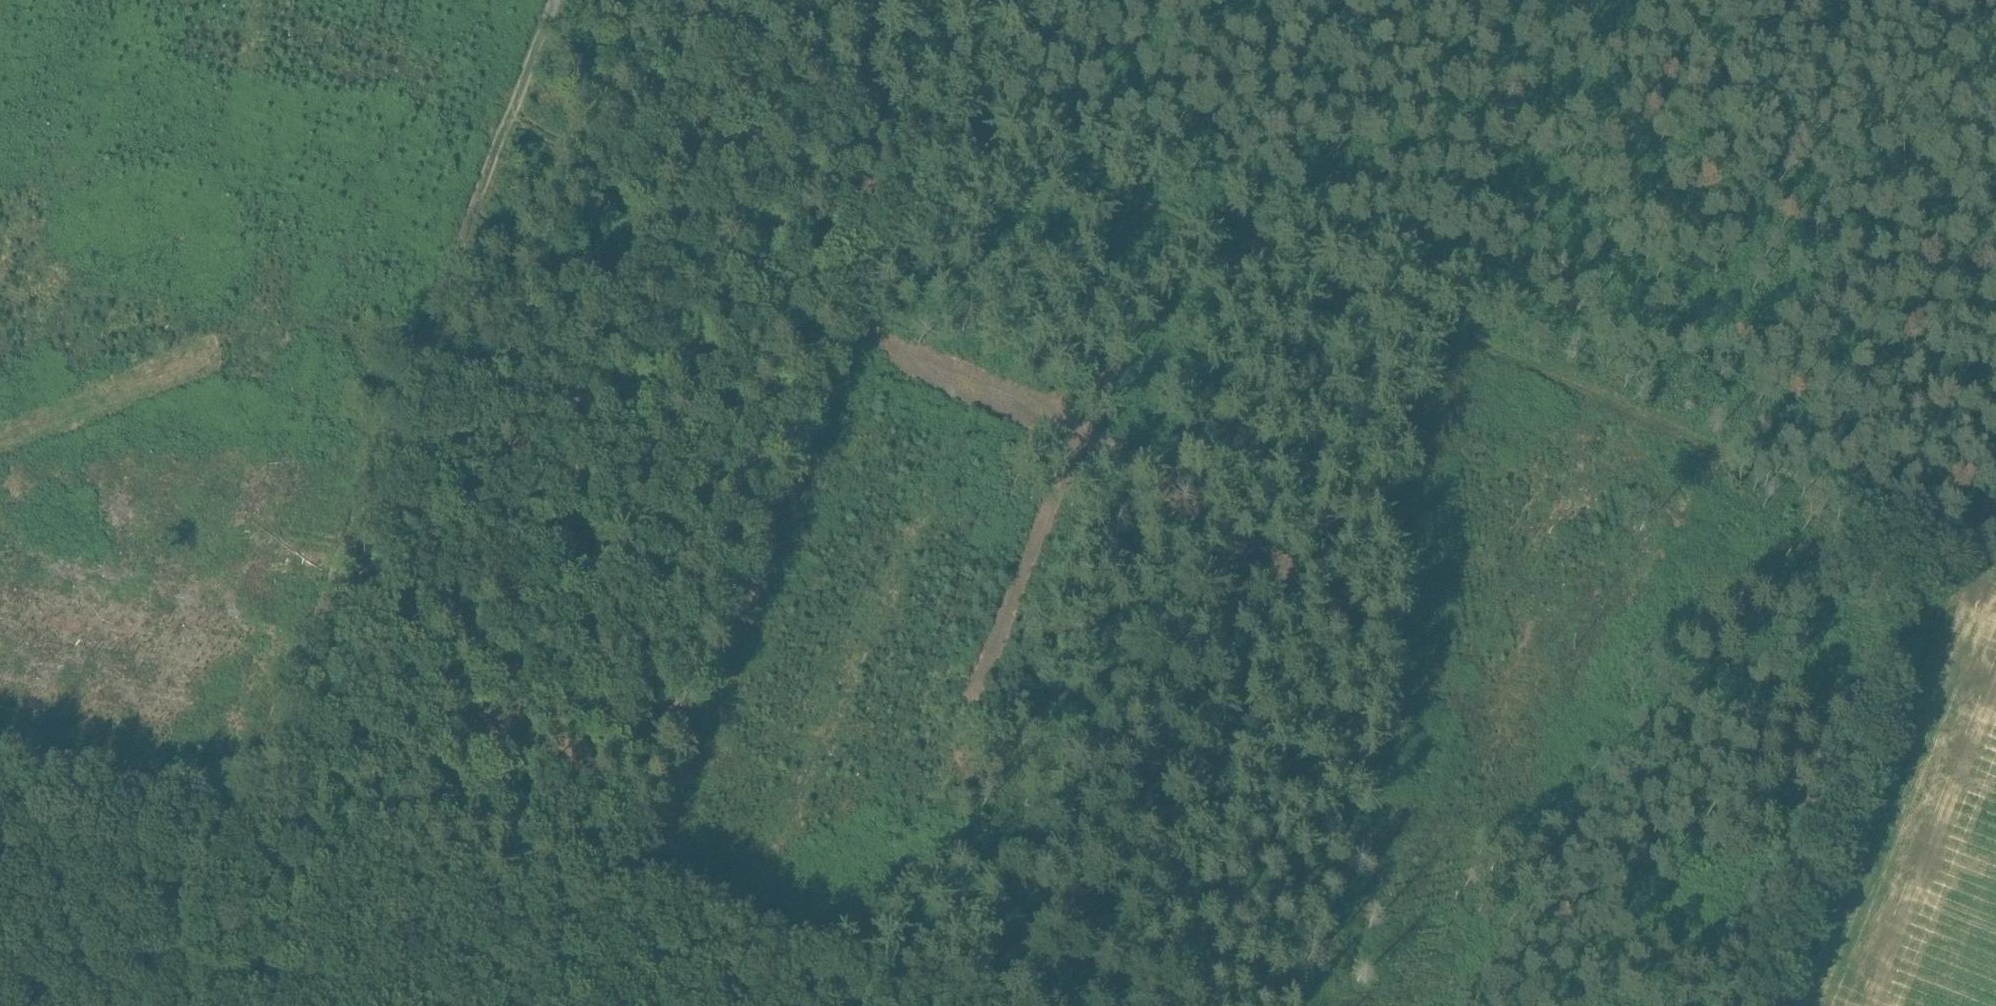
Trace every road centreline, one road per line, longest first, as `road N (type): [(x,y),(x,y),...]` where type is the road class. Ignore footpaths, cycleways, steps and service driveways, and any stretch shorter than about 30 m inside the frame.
road 1 (track): [(1906,535),(582,0)]
road 2 (track): [(564,0),(160,1005)]
road 3 (track): [(1906,535),(1914,557),(1740,1005)]
road 4 (track): [(1995,313),(1906,535)]

